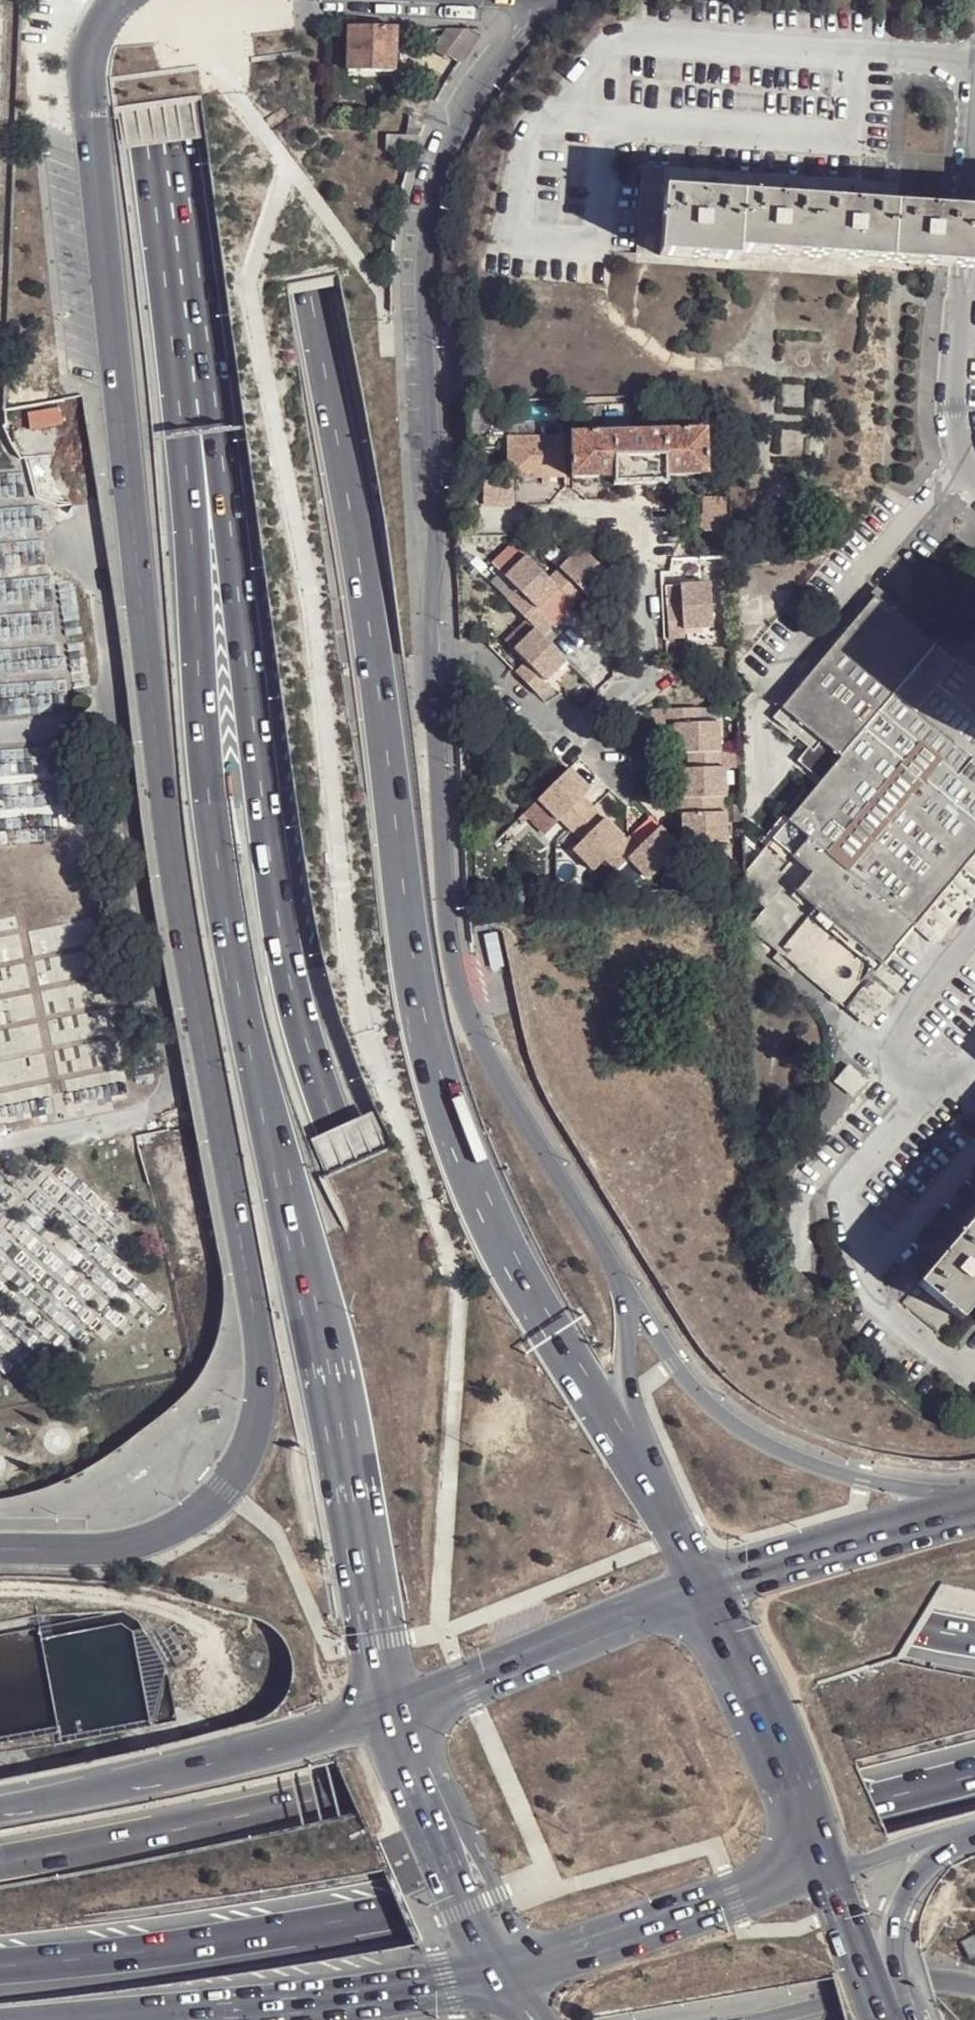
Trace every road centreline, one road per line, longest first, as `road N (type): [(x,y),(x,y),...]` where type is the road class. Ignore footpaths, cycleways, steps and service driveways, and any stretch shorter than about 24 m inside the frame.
road 1 (motorway): [(974,1549),(873,1519),(787,1478),(690,1421),(557,1322),(466,1207),(414,1113),(381,1031),(325,779),(226,0)]
road 2 (motorway): [(183,294),(289,987),(334,1132),(429,1292),(569,1440),(712,1548),(823,1591),(974,1627)]
road 3 (motorway): [(623,1447),(499,1241),(448,1119),(420,999),(314,289),(246,0)]
road 4 (tertiary): [(130,0),(96,39),(93,118),(171,836),(261,1367),(262,1422),(243,1463)]
road 5 (motorway): [(183,294),(188,491),(221,885),(395,1712)]
road 6 (tertiary): [(623,1285),(478,1037),(446,899),(431,714),(428,631),(439,534),(420,255),(429,204),(478,88),(545,0)]
road 7 (motorway): [(974,1616),(214,1822),(0,1861)]
road 8 (motorway): [(0,1971),(386,1911),(974,1766)]
road 9 (tertiary): [(974,1500),(862,1484),(735,1426),(674,1364),(623,1285)]
road 10 (motorway): [(83,2019),(320,2001),(504,1971)]
road 11 (motorway): [(395,1712),(136,1778),(0,1803)]
road 12 (secondary): [(504,1971),(822,1872)]
road 13 (secondary): [(702,1595),(395,1712)]
road 14 (secondary): [(822,1872),(702,1595)]
road 15 (motorway): [(143,0),(183,294)]
road 16 (secondary): [(974,1512),(702,1595)]
road 17 (secondary): [(395,1712),(445,1851),(504,1971)]
road 18 (residential): [(974,1986),(703,2019)]
road 19 (tertiary): [(0,1549),(131,1544),(175,1527),(224,1490),(243,1463)]
road 20 (motorway): [(905,2019),(895,1917),(917,1876),(974,1836)]
road 21 (secondary): [(702,1595),(623,1447)]
road 22 (tertiary): [(623,1447),(623,1285)]
road 23 (secondary): [(889,2019),(822,1872)]
road 24 (motorway): [(822,1872),(974,1832)]

